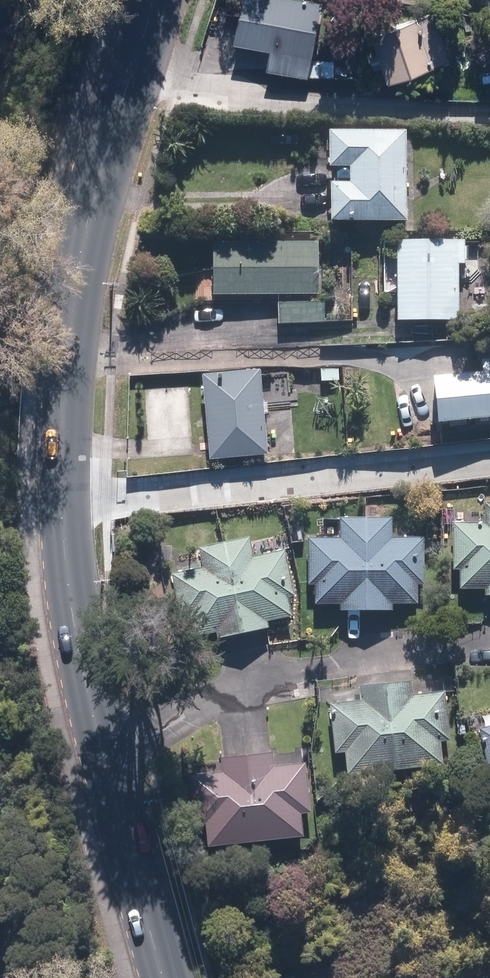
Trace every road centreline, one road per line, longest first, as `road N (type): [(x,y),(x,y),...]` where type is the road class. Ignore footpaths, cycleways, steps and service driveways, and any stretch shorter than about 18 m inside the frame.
road 1 (secondary): [(155,0),(87,218),(60,421),(63,512)]
road 2 (secondary): [(63,512),(84,680),(160,977)]
road 3 (residential): [(63,512),(489,462)]

